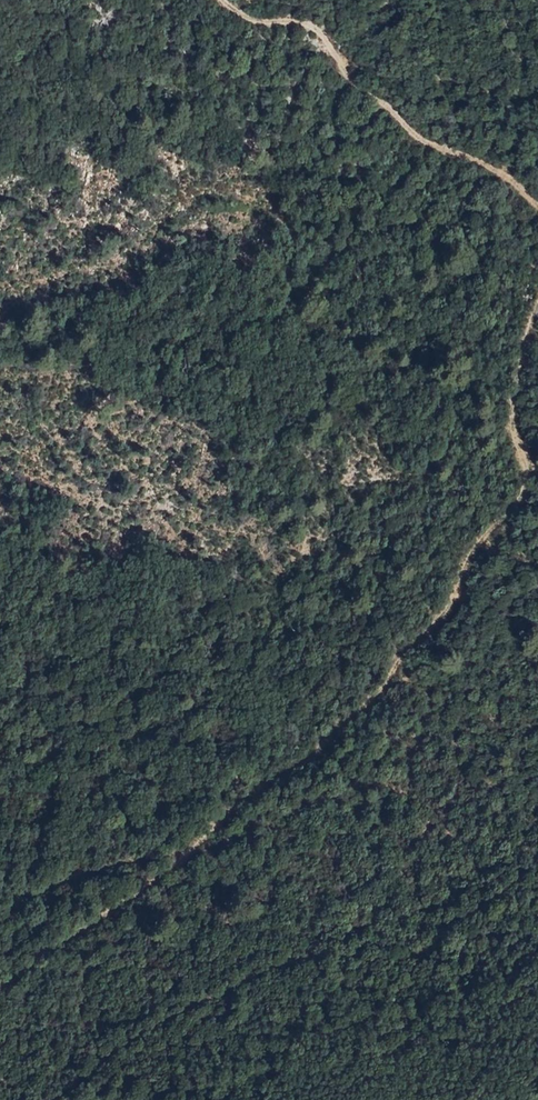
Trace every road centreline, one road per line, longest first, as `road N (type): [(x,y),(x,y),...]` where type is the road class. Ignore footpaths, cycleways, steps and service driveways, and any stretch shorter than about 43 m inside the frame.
road 1 (track): [(537,290),(507,413),(528,472),(475,546),(440,616),(402,644),(339,723),(191,834),(139,890),(0,975)]
road 2 (track): [(54,1099),(153,1024),(277,964),(416,960),(537,859)]
road 3 (track): [(224,0),(235,13),(271,21),(308,20),(357,90),(389,103),(423,139),(512,177),(537,205)]

